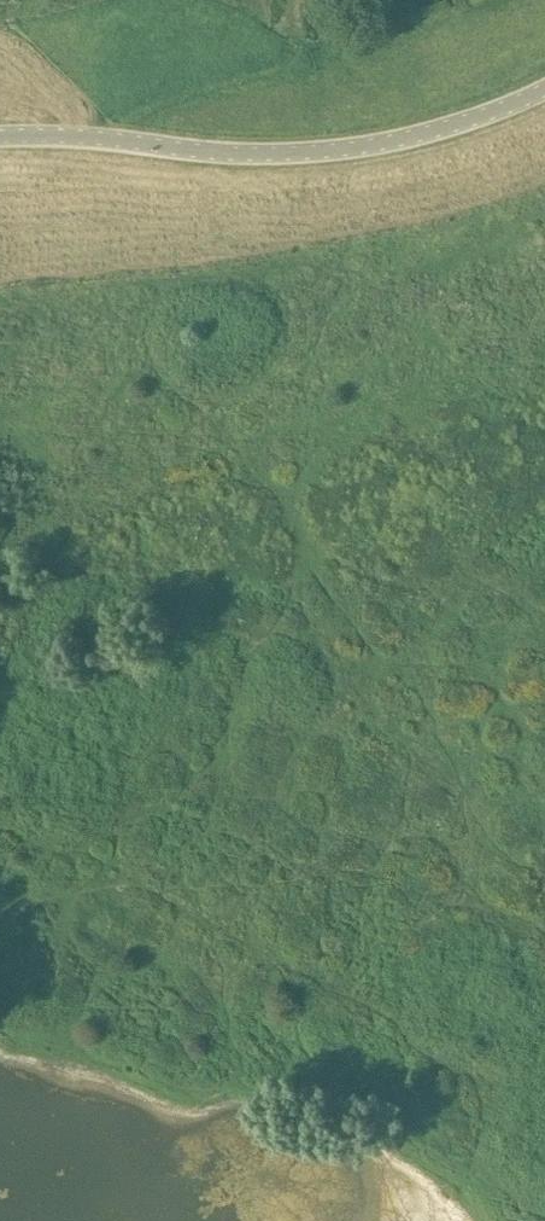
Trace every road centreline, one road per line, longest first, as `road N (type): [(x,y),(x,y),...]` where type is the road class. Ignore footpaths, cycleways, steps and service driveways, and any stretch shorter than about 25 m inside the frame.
road 1 (unclassified): [(0,135),(313,152),(417,135),(544,88)]

